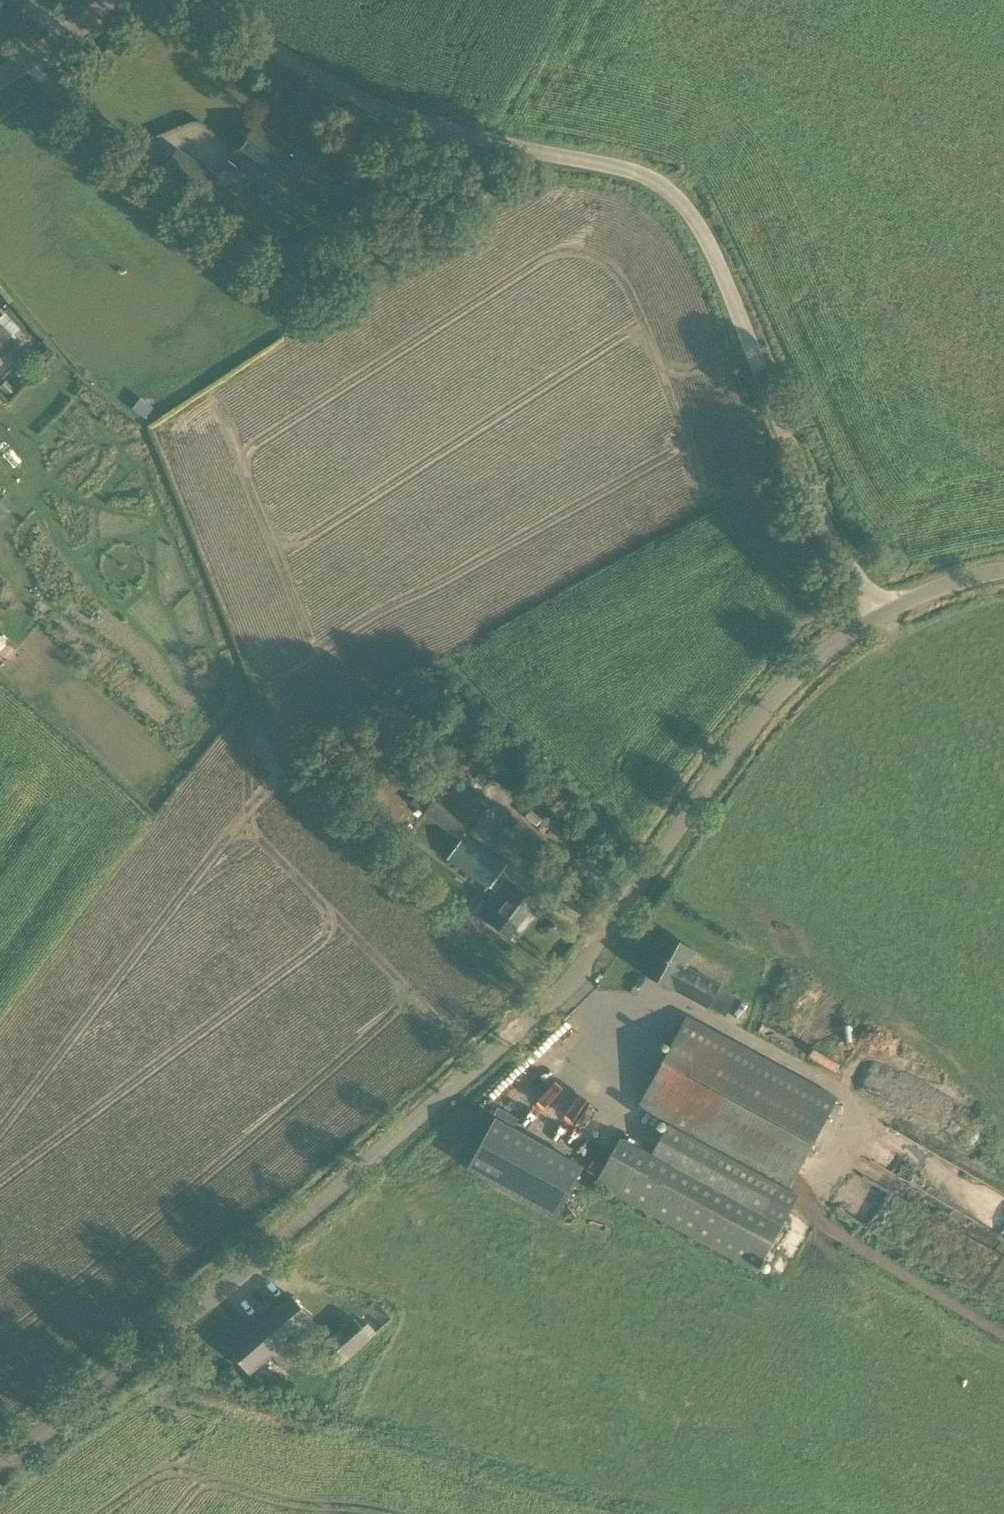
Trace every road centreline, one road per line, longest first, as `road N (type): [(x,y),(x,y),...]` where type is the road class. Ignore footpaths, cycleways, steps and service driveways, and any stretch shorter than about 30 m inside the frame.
road 1 (unclassified): [(0,1467),(204,1311),(551,1003),(787,690),(836,646),(939,592),(1003,575)]
road 2 (track): [(883,619),(711,255),(668,197),(619,171),(365,113),(322,94),(185,0)]

